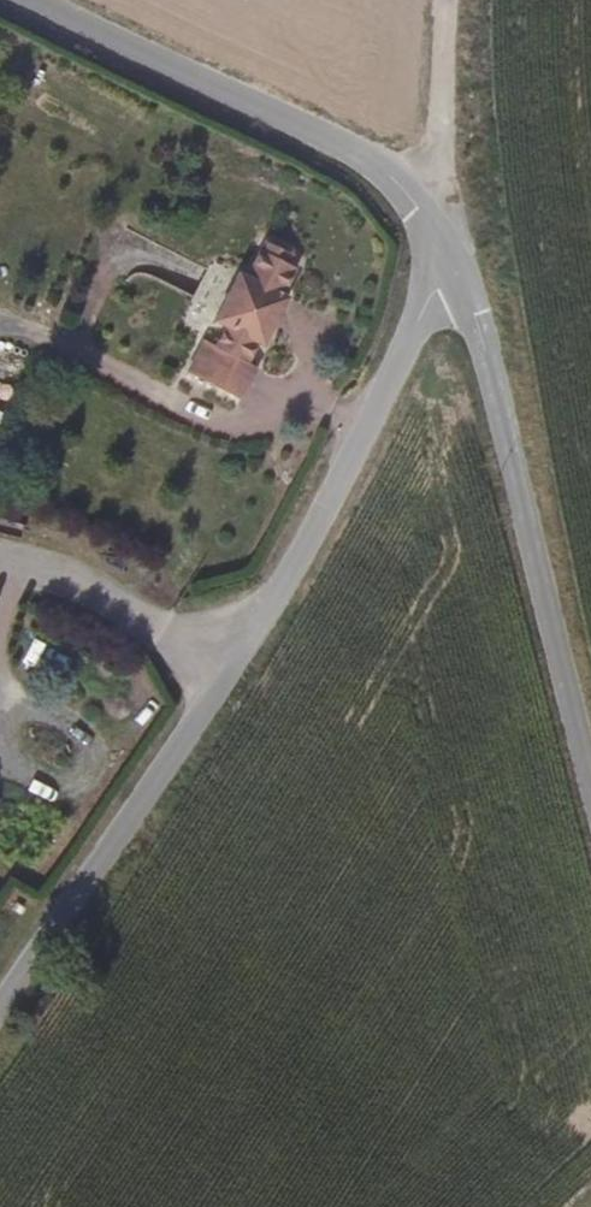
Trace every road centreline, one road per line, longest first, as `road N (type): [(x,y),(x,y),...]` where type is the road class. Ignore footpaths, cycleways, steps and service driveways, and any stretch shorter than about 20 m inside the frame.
road 1 (residential): [(0,1061),(271,654),(443,232)]
road 2 (residential): [(590,730),(491,330),(443,232)]
road 3 (residential): [(443,232),(379,168),(17,0)]
road 4 (track): [(464,0),(443,232)]

